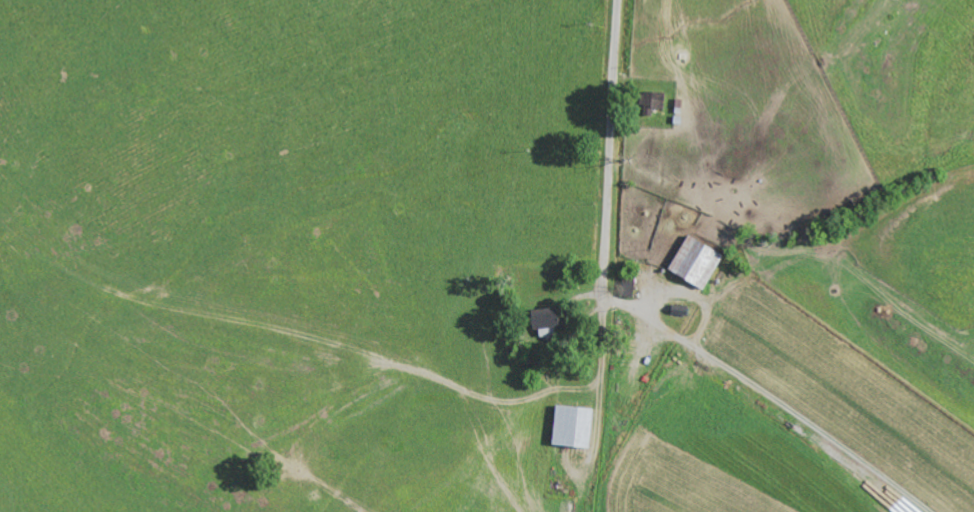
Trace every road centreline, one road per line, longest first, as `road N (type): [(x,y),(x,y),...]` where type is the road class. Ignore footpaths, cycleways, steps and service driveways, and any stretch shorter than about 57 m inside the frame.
road 1 (residential): [(619,0),(603,297)]

